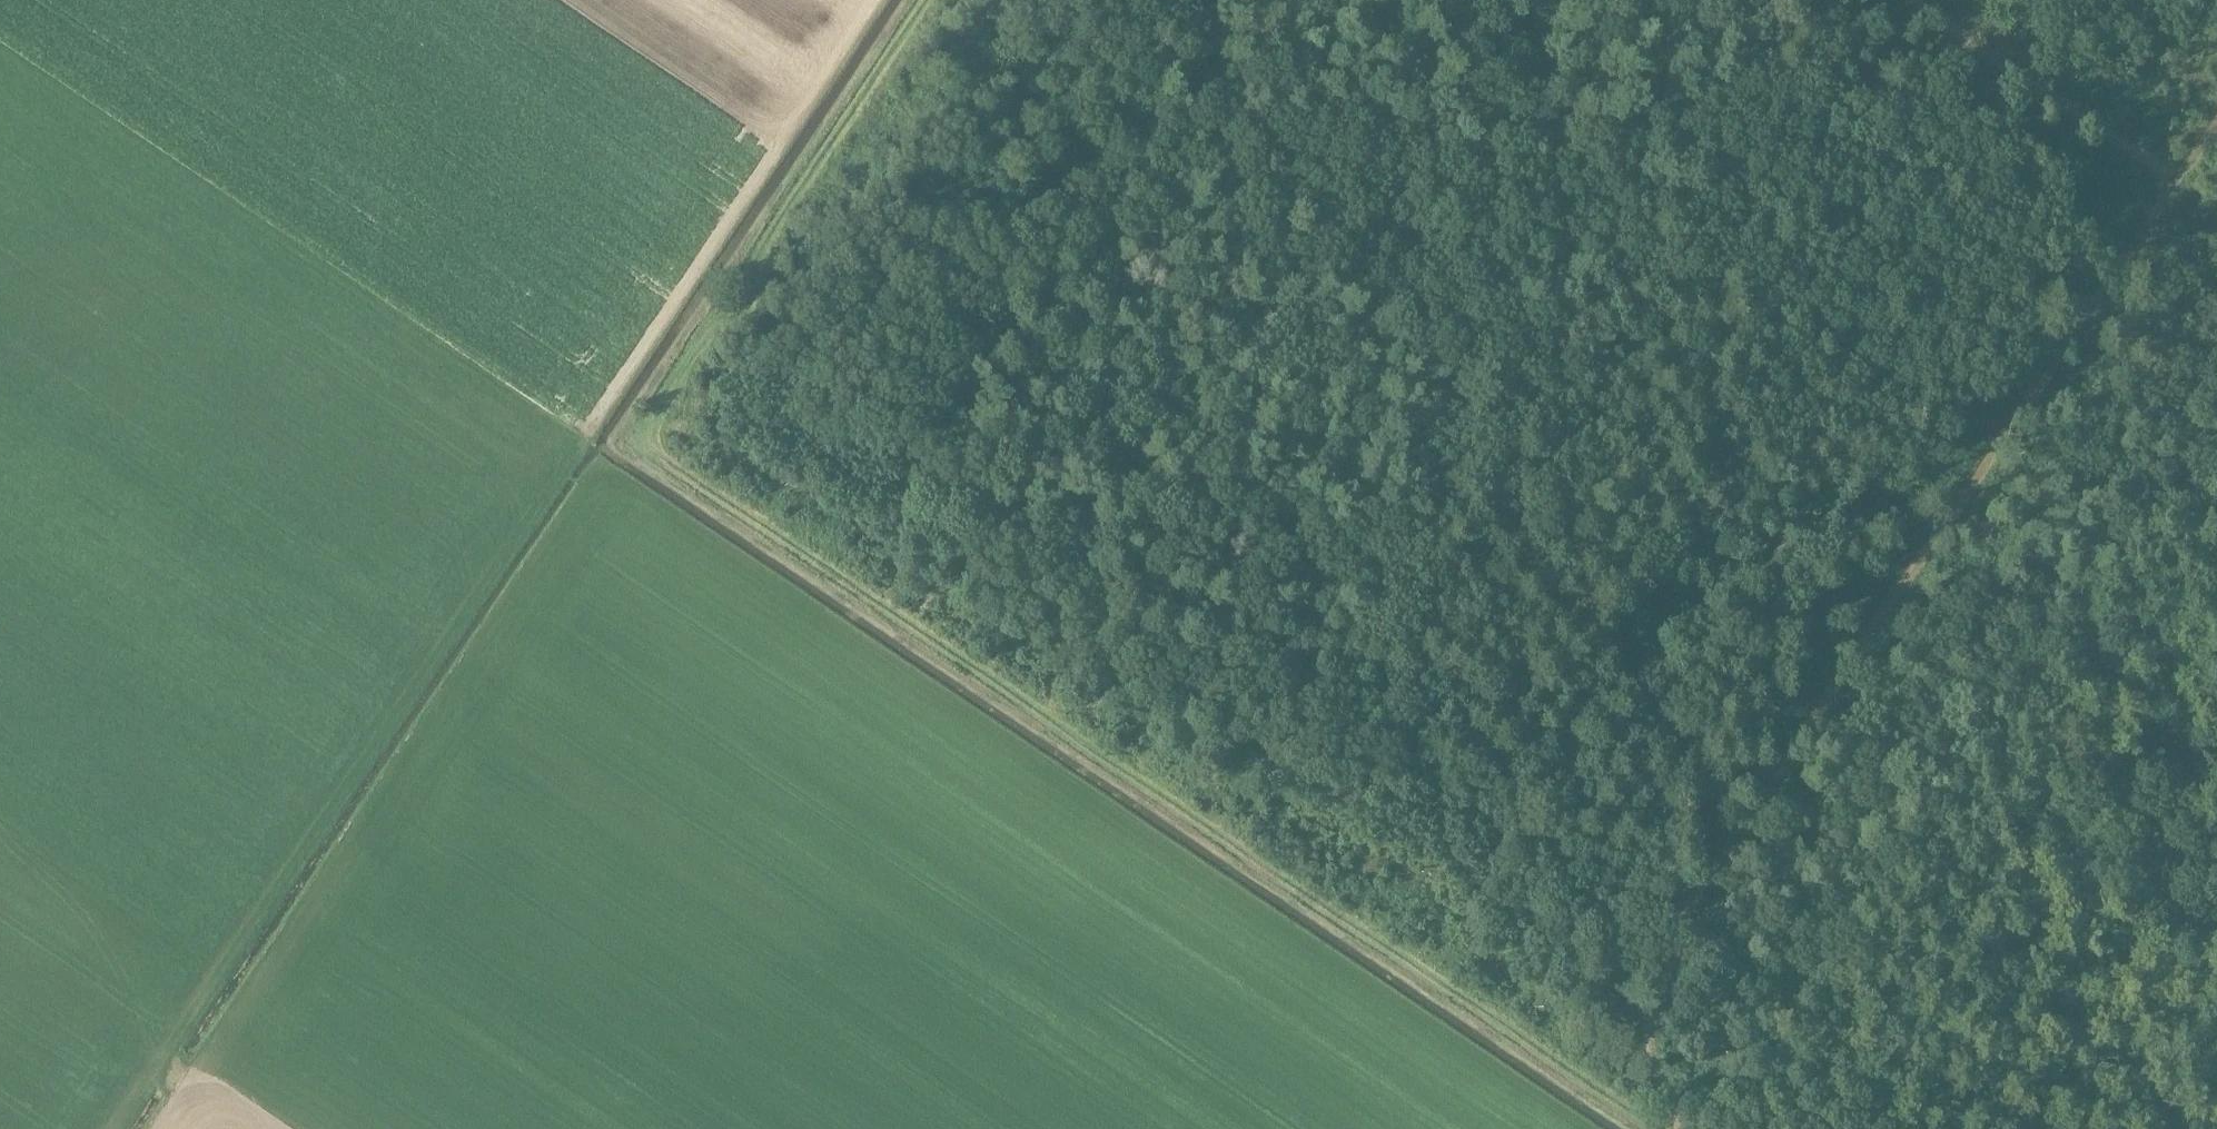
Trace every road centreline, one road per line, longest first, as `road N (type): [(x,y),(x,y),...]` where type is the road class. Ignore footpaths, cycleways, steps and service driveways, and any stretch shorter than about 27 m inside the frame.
road 1 (track): [(1649,1128),(657,464),(646,437),(932,0)]
road 2 (track): [(1457,0),(1392,122),(1284,250),(1219,347),(1203,401),(1213,441),(1265,503),(1418,590),(1760,818),(1784,876),(1930,978),(1949,1015),(1955,1086),(1981,1128)]
road 3 (track): [(1677,1128),(1649,1050),(1649,1024),(1659,971),(1682,922),(1763,788),(2216,116)]
road 4 (track): [(1912,0),(2177,177)]

